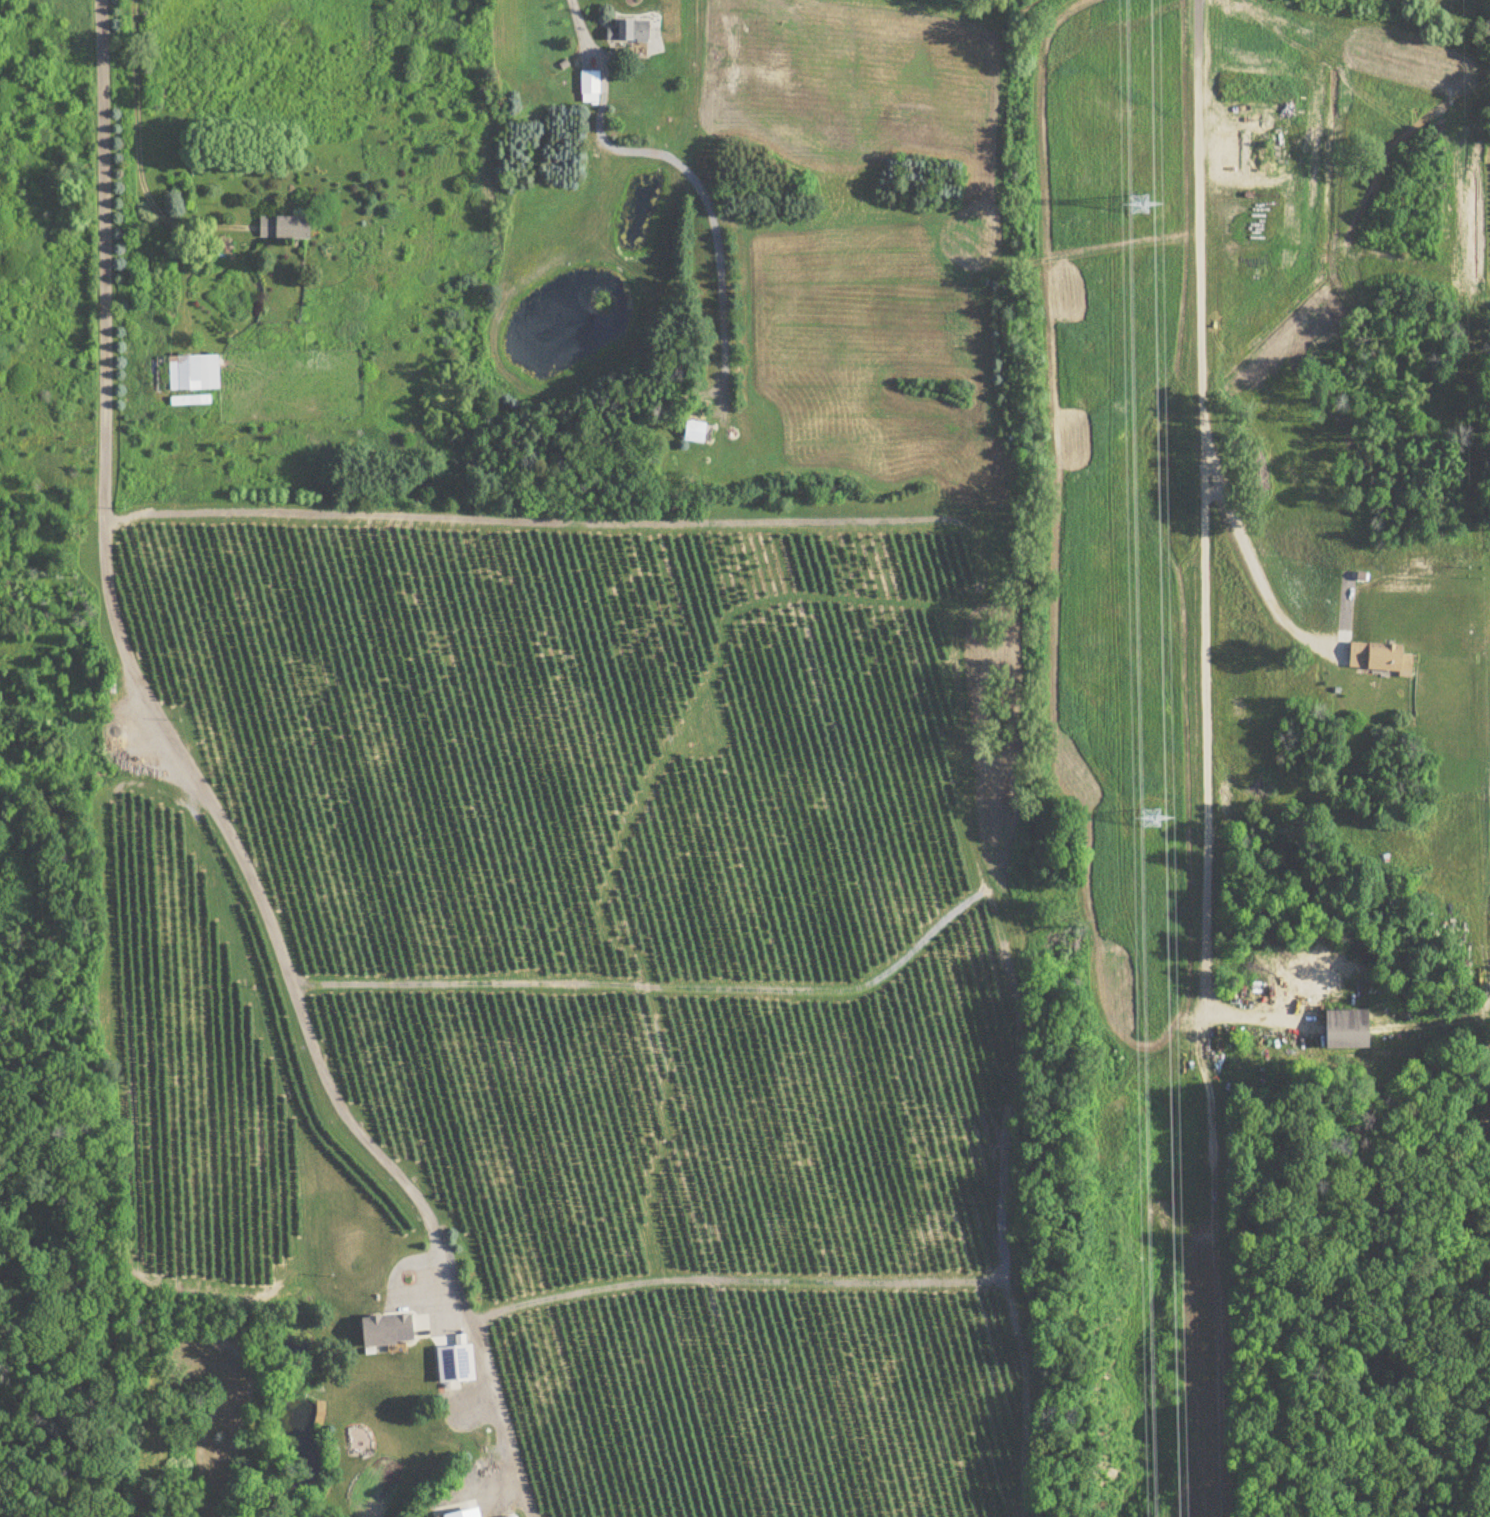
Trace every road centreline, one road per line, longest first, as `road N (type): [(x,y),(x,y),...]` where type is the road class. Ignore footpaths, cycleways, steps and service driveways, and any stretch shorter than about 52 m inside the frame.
road 1 (residential): [(117,0),(113,186),(124,218),(153,236),(206,241)]

